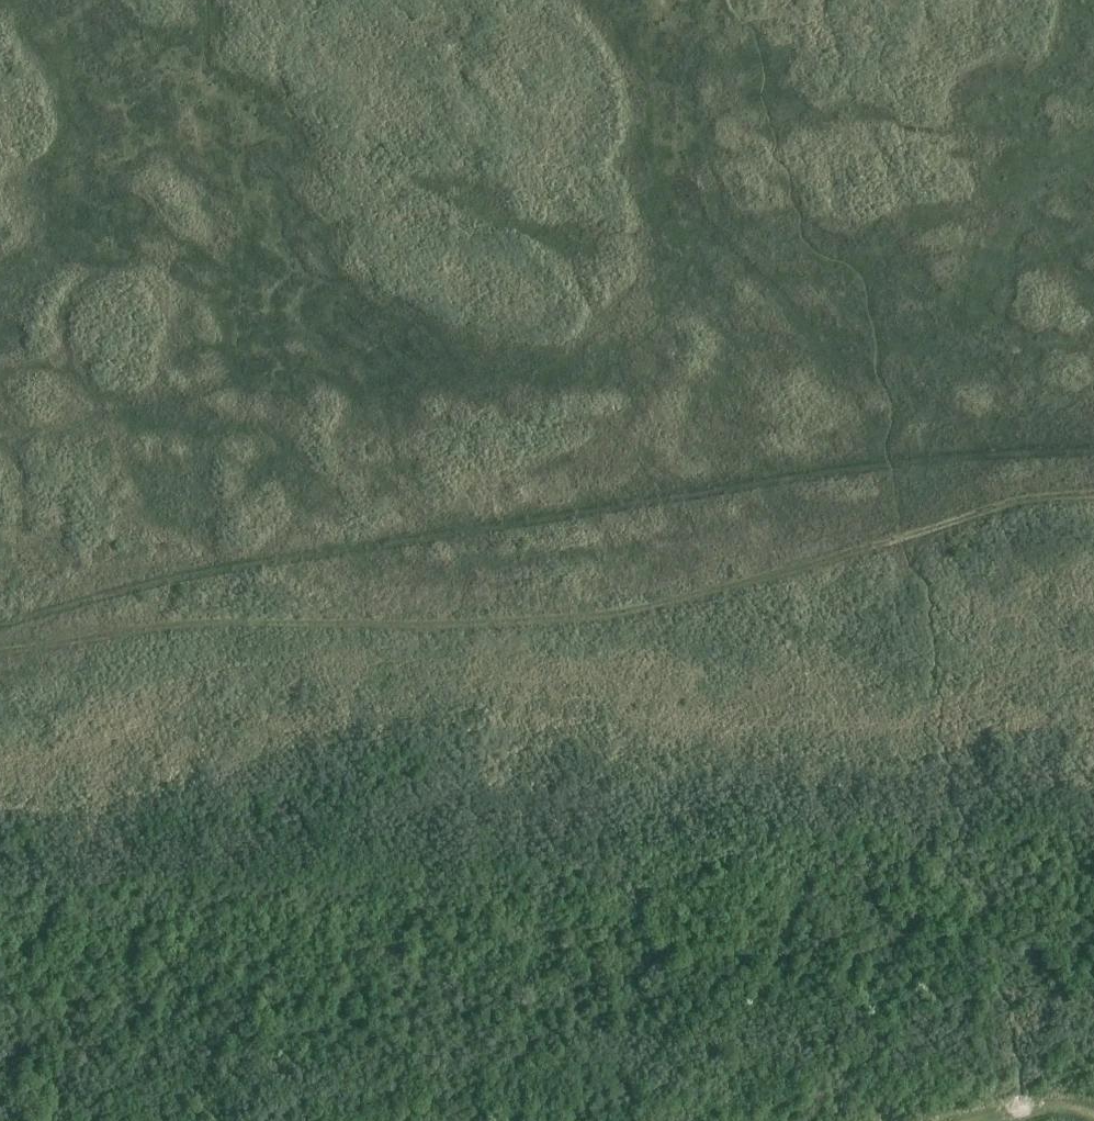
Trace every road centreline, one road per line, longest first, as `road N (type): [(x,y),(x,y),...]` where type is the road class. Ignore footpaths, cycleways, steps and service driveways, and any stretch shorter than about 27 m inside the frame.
road 1 (track): [(1093,498),(1018,499),(607,624),(309,640),(229,626),(0,645)]
road 2 (track): [(967,1120),(1076,1105),(1093,1118)]

